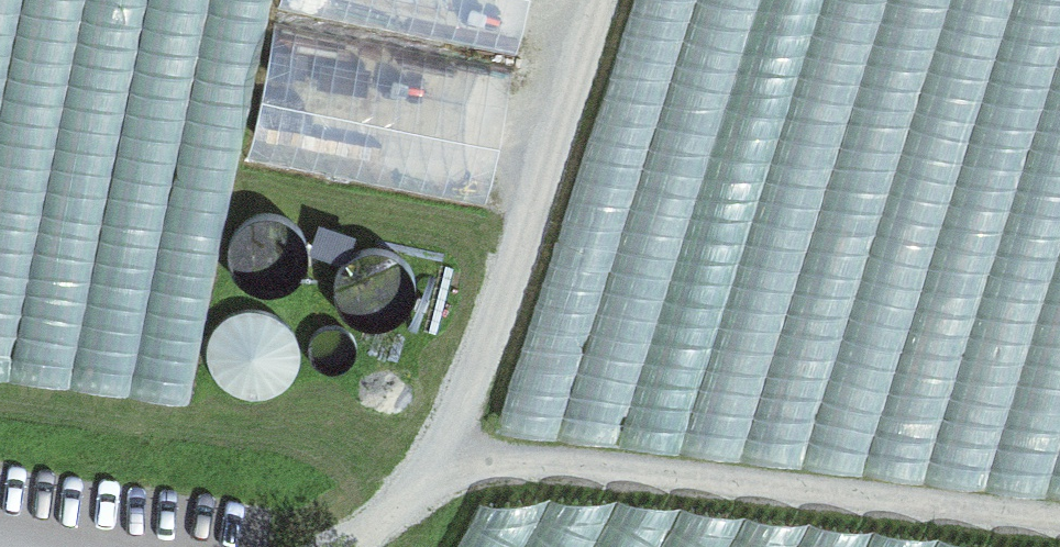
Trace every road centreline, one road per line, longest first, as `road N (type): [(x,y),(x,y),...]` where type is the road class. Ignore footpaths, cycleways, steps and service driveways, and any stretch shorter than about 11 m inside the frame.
road 1 (track): [(1059,520),(446,455),(385,525),(352,546)]
road 2 (track): [(446,455),(506,299),(599,0)]

